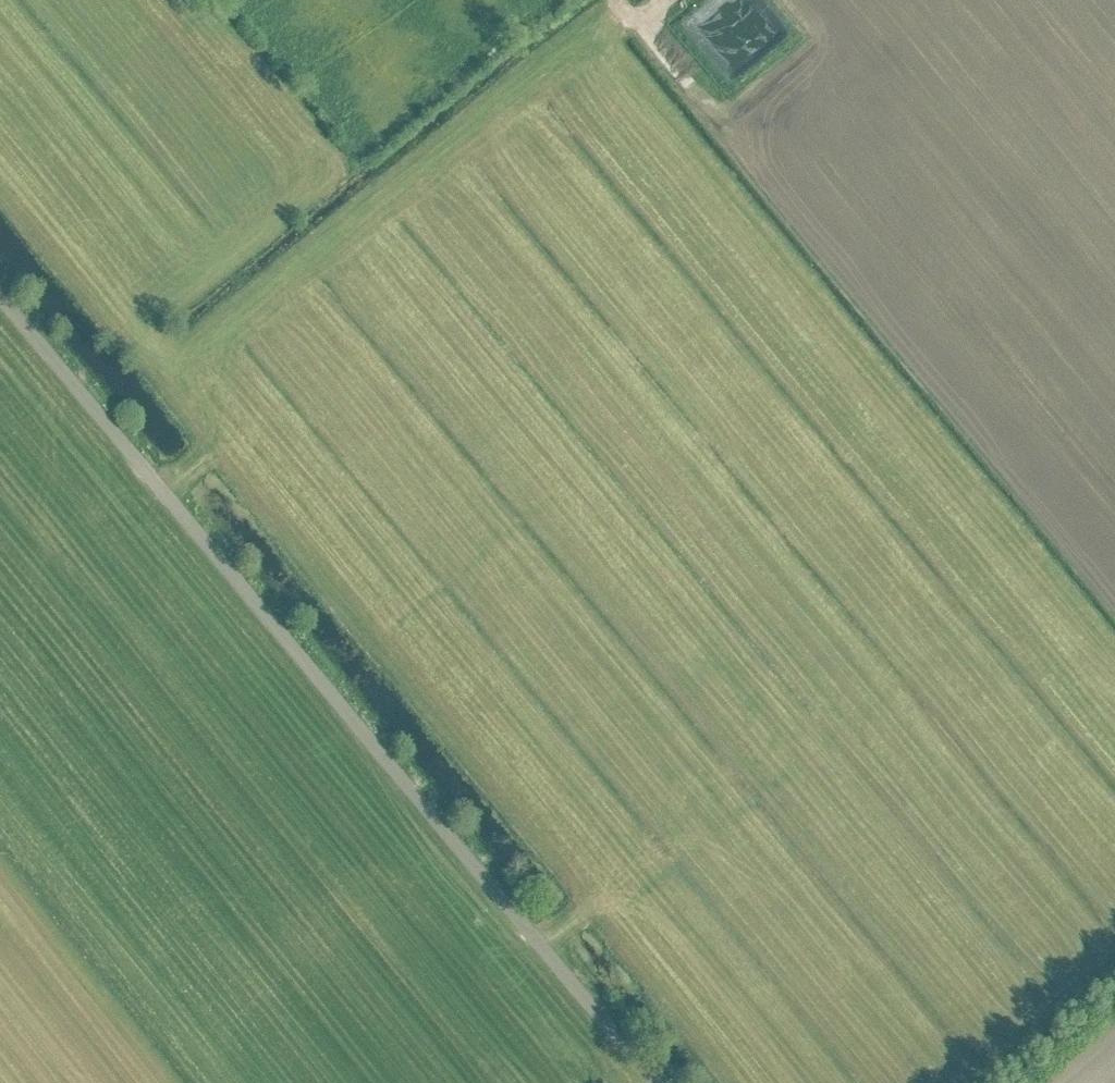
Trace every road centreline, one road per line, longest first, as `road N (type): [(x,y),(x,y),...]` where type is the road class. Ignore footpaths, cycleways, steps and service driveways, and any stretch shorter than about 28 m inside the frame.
road 1 (unclassified): [(650,1082),(0,306)]

